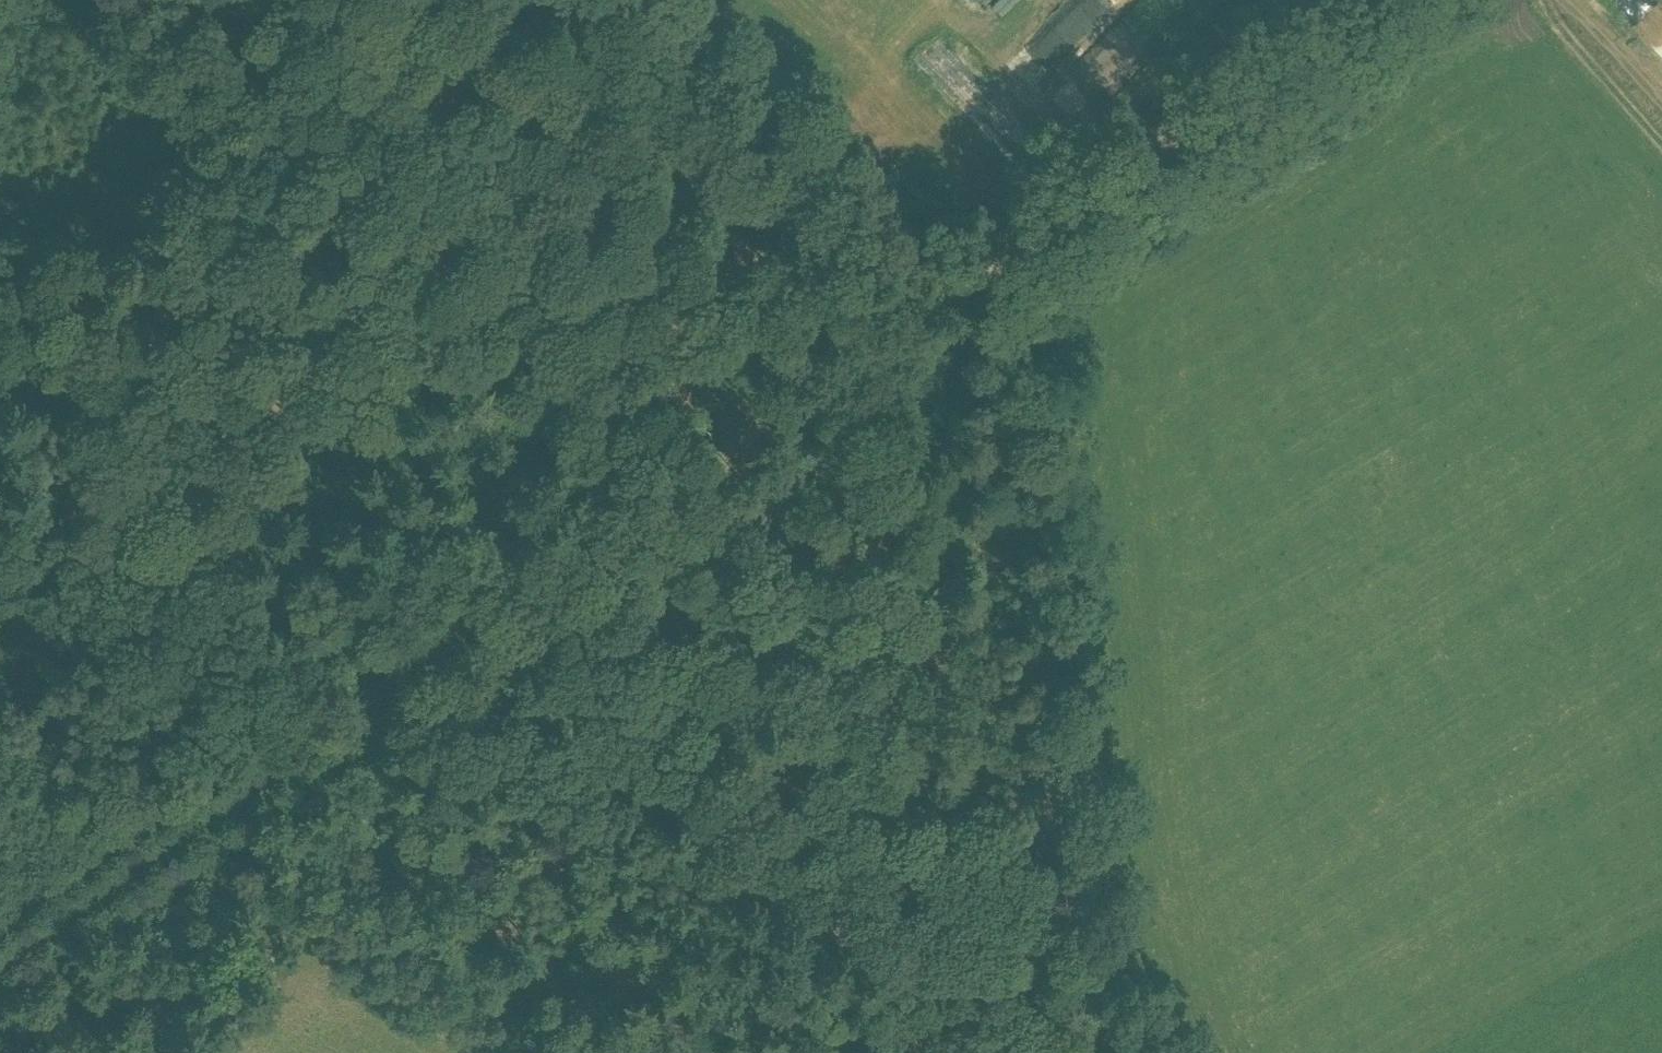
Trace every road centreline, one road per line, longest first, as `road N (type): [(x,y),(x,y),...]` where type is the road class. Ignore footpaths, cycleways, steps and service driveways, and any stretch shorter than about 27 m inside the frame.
road 1 (track): [(978,279),(1378,0)]
road 2 (track): [(660,493),(978,279)]
road 3 (track): [(0,951),(292,752)]
road 4 (track): [(388,687),(660,493)]

